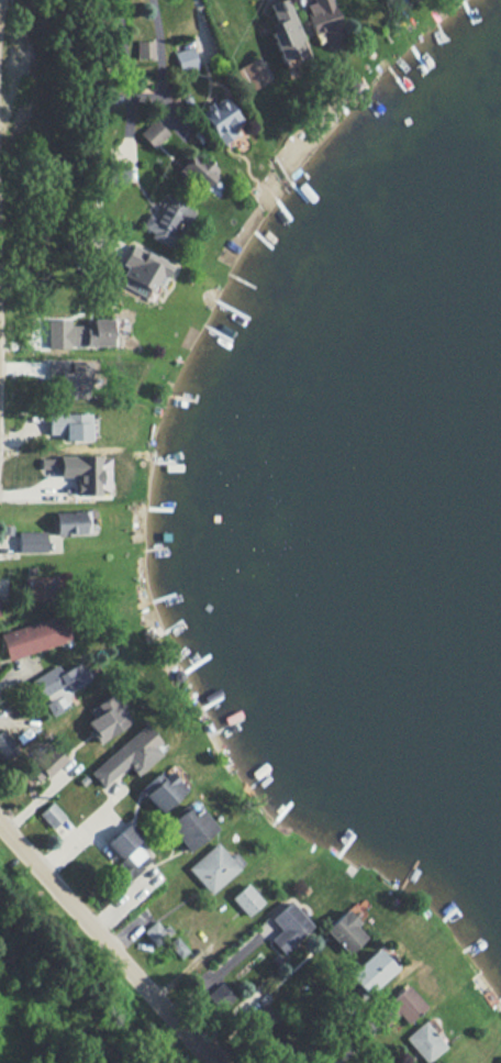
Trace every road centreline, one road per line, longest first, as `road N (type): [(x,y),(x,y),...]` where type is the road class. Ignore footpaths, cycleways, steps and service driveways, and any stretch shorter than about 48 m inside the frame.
road 1 (residential): [(206,1062),(0,833)]

